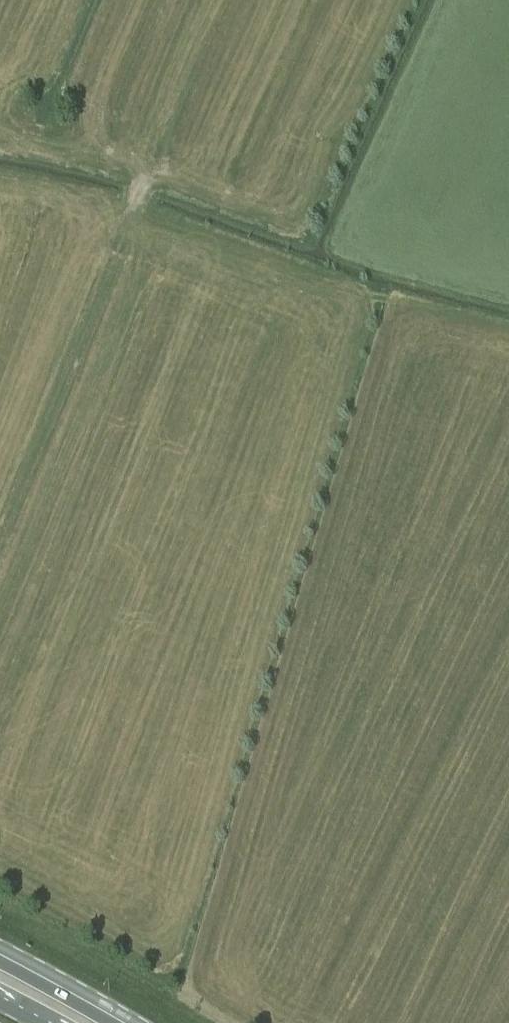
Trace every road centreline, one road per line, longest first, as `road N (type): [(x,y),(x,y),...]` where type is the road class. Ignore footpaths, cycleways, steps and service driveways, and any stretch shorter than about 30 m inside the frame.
road 1 (primary): [(123,1022),(0,956)]

